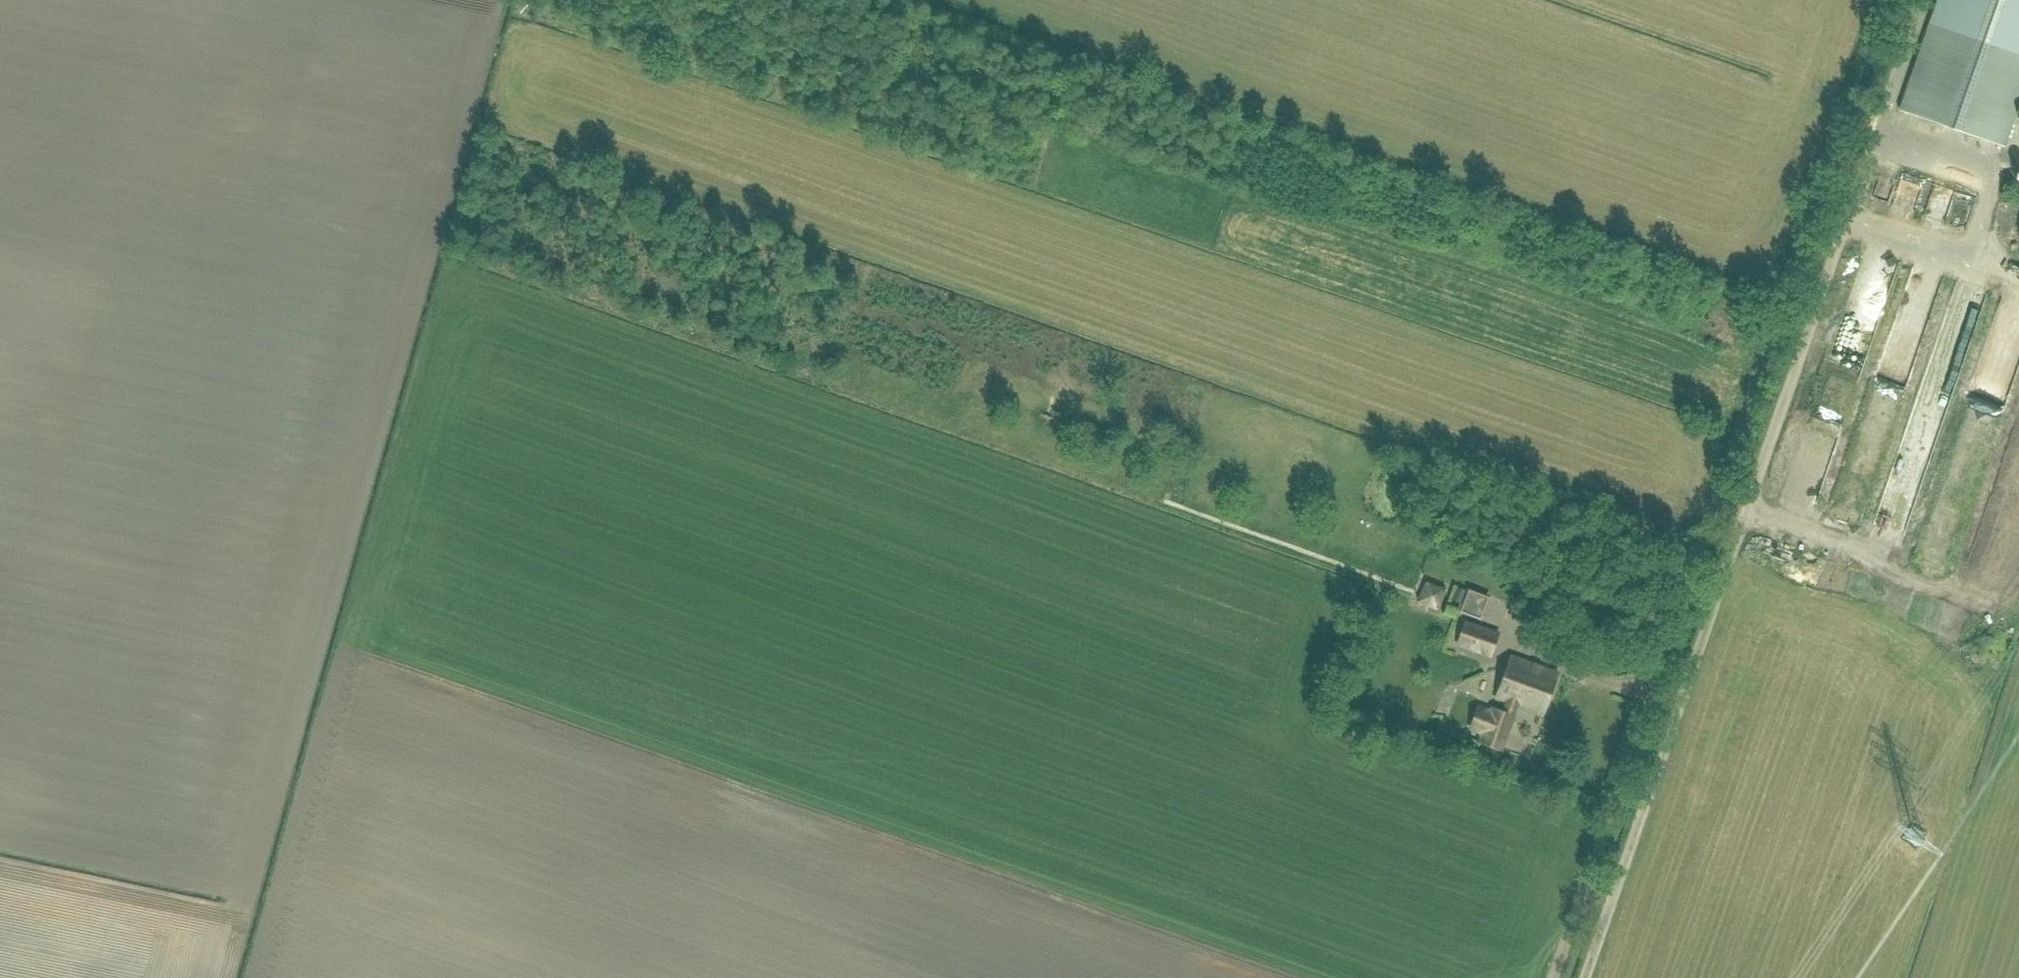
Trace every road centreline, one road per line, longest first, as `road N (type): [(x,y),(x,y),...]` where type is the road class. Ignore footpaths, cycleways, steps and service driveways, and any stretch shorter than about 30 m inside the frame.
road 1 (track): [(1564,977),(1919,0)]

